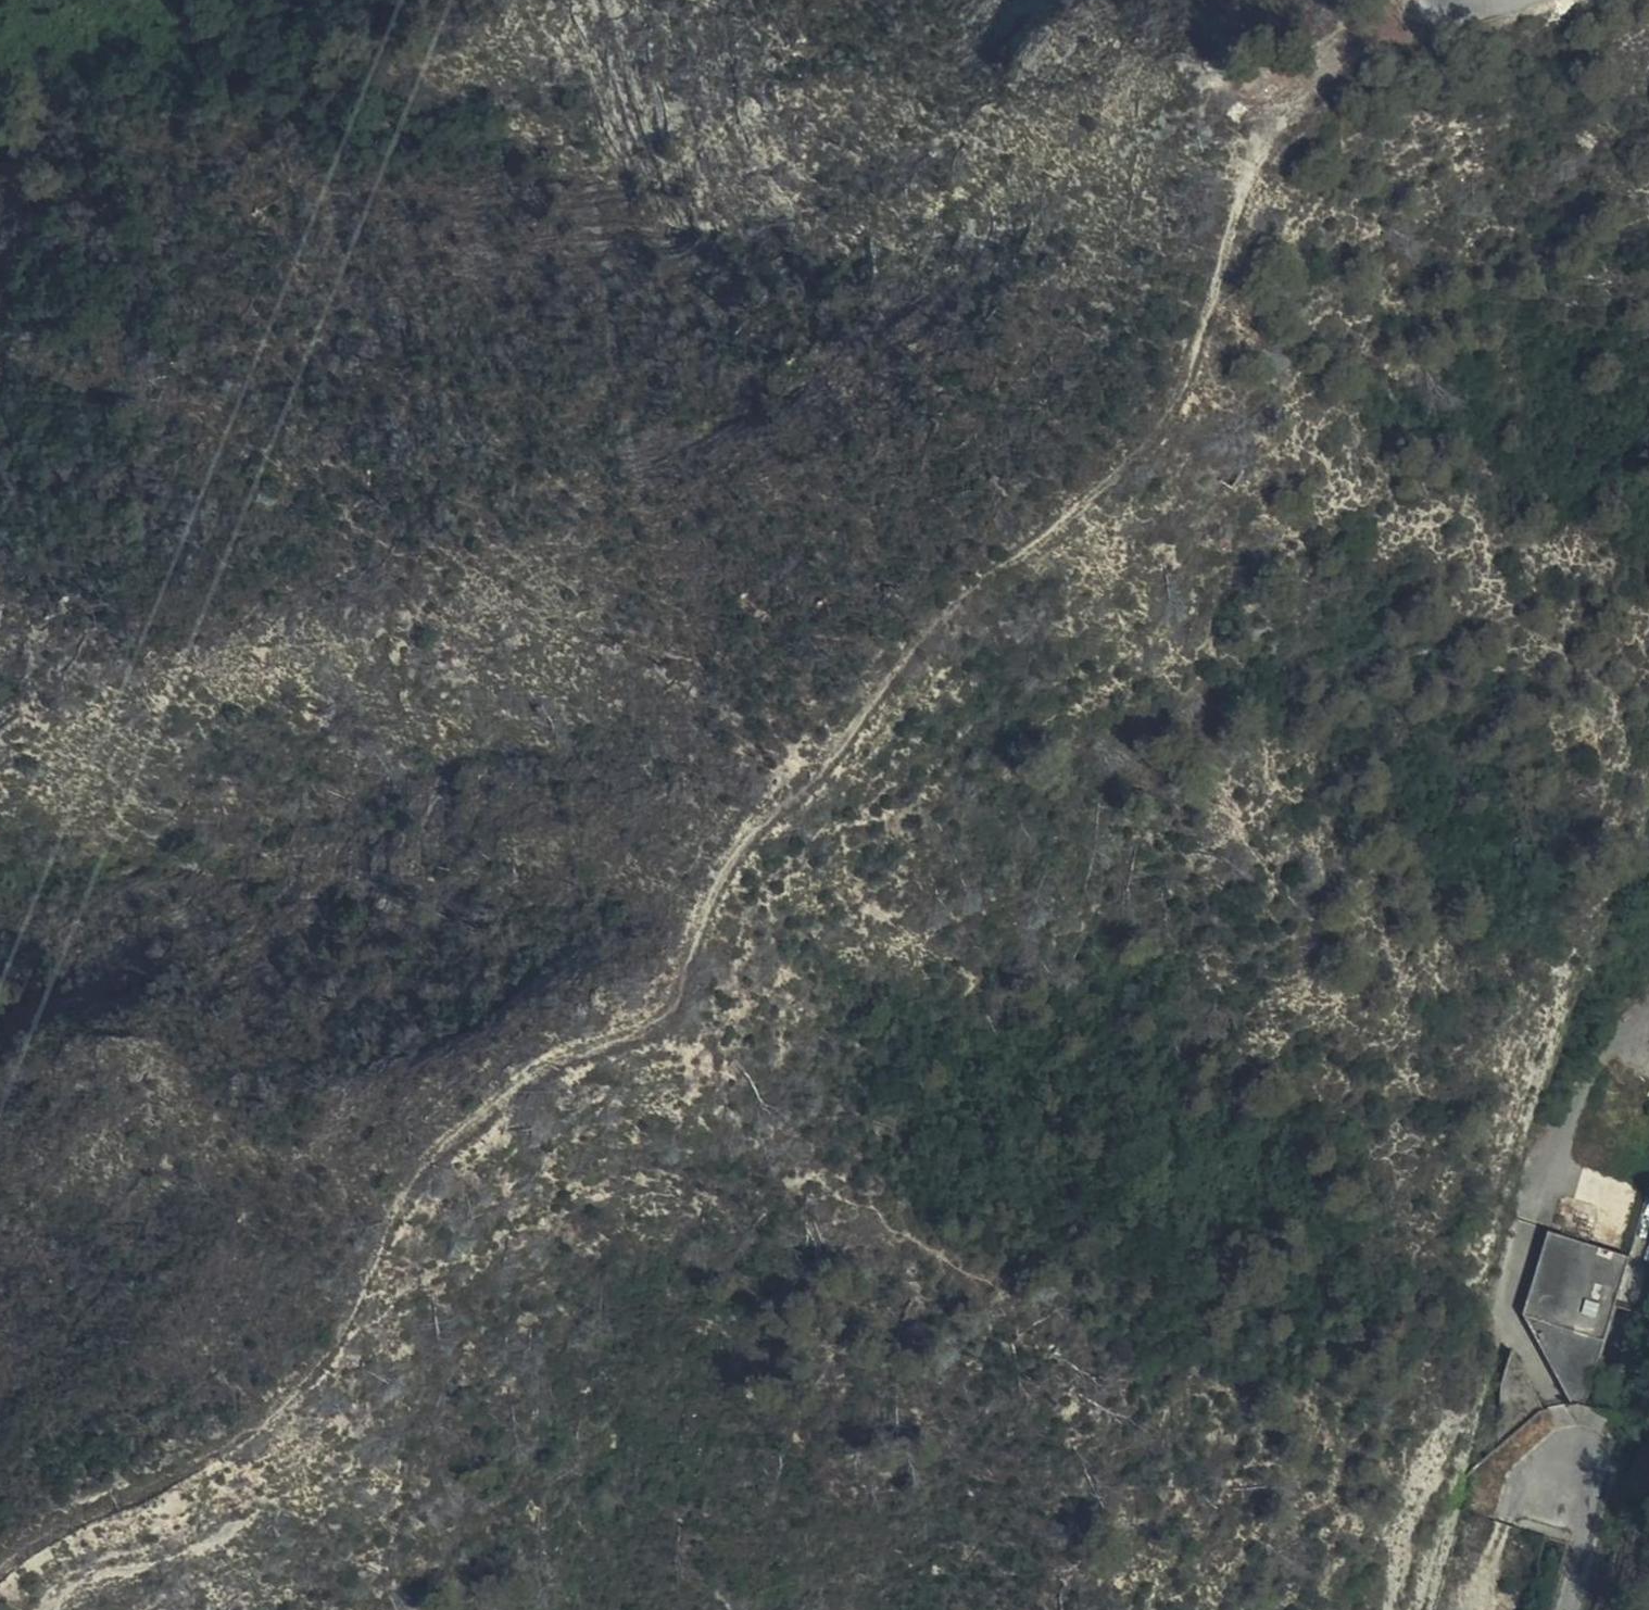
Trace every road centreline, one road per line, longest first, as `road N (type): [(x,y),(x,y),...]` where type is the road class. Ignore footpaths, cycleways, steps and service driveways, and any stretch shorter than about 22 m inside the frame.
road 1 (track): [(529,1063),(588,1026),(682,1021),(724,856),(1008,560),(1158,447),(1200,363),(1256,168),(1294,113),(1418,48),(1463,7)]

